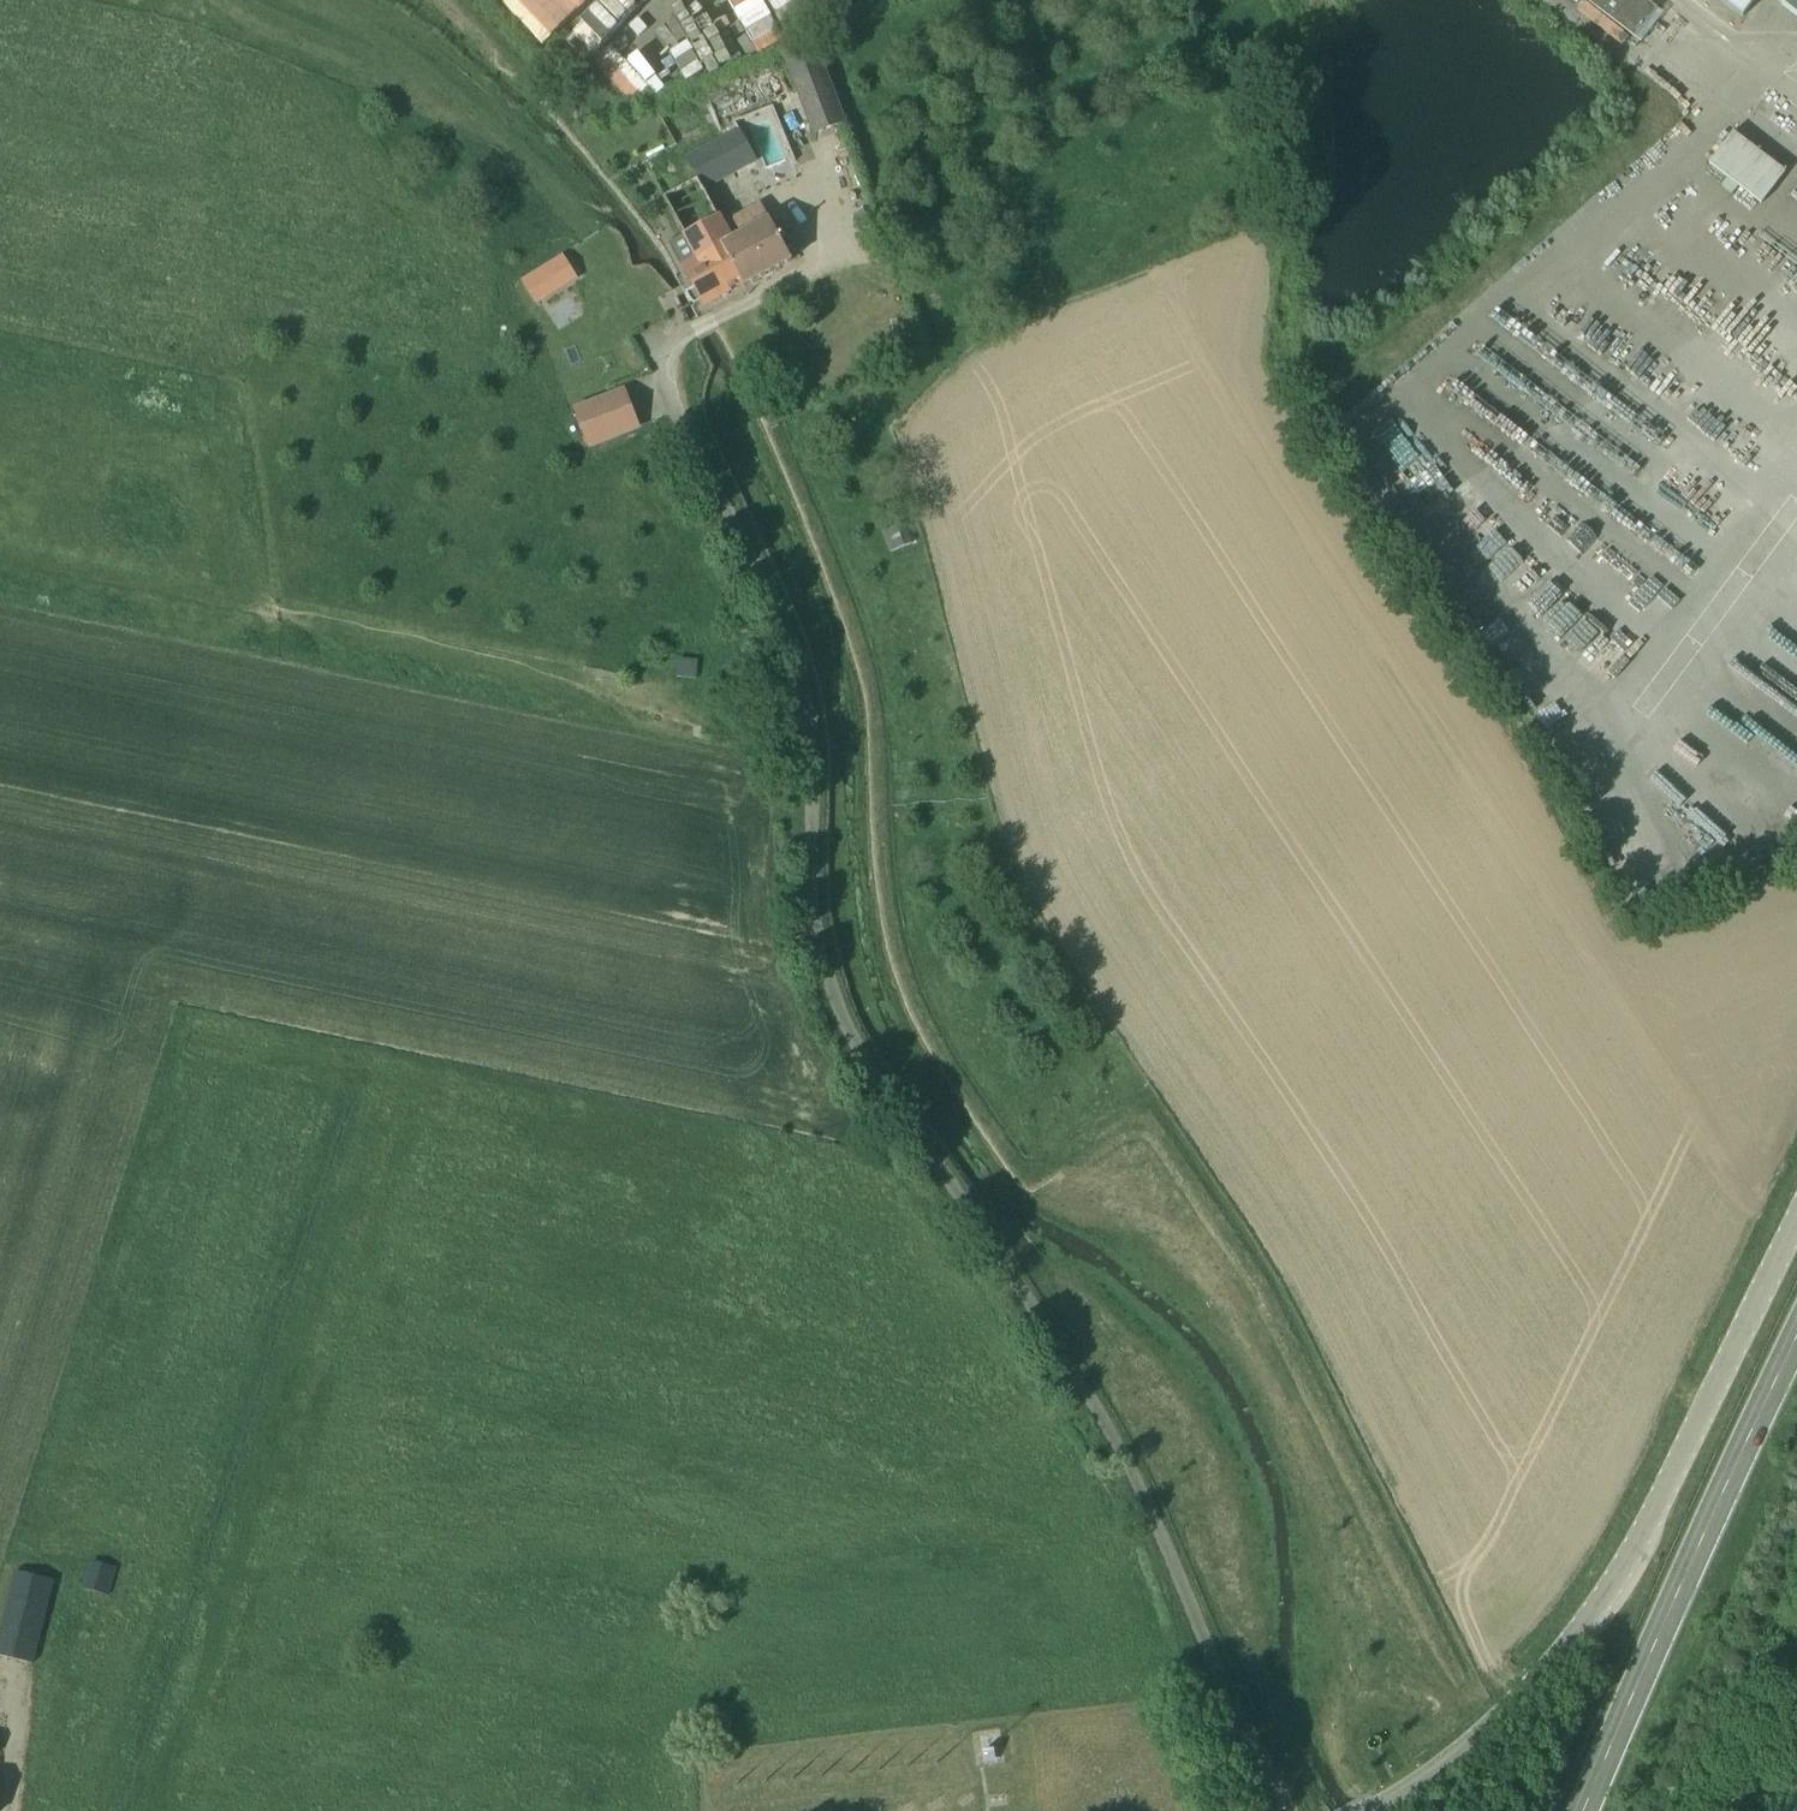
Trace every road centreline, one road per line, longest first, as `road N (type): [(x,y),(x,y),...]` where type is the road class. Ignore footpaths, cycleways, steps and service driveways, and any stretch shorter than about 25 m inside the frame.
road 1 (unclassified): [(1290,1810),(1146,1500),(836,999),(811,898),(821,769),(806,657),(697,417)]
road 2 (unclassified): [(1369,1810),(1462,1752),(1581,1634),(1634,1549),(1796,1216)]
road 3 (primary): [(1585,1810),(1796,1322)]

